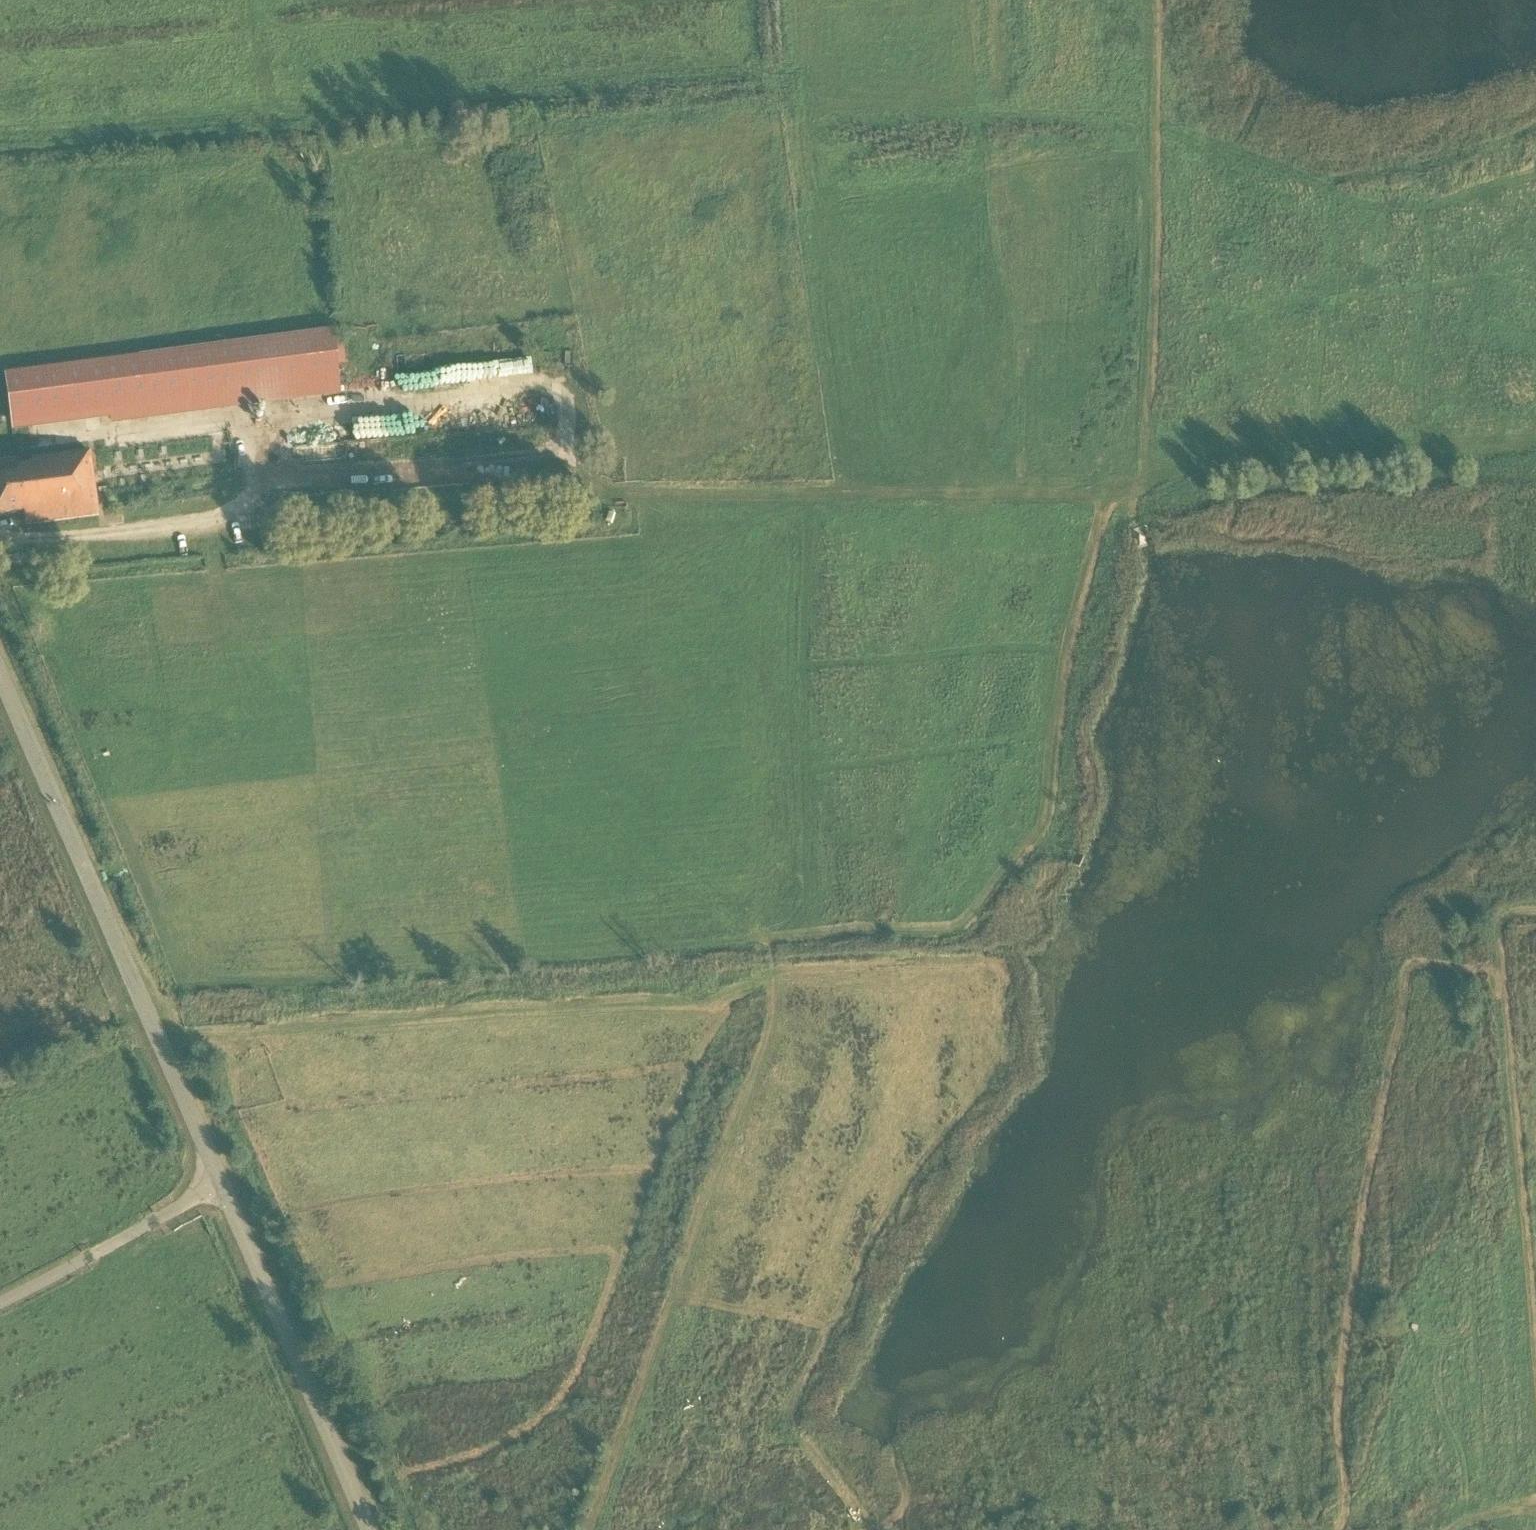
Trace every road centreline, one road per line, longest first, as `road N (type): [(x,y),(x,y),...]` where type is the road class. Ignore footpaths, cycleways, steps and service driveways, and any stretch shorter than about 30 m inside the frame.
road 1 (track): [(0,541),(564,497)]
road 2 (unclassified): [(221,1183),(0,676)]
road 3 (unclassified): [(371,1529),(221,1183)]
road 4 (unclassified): [(221,1183),(0,1304)]

